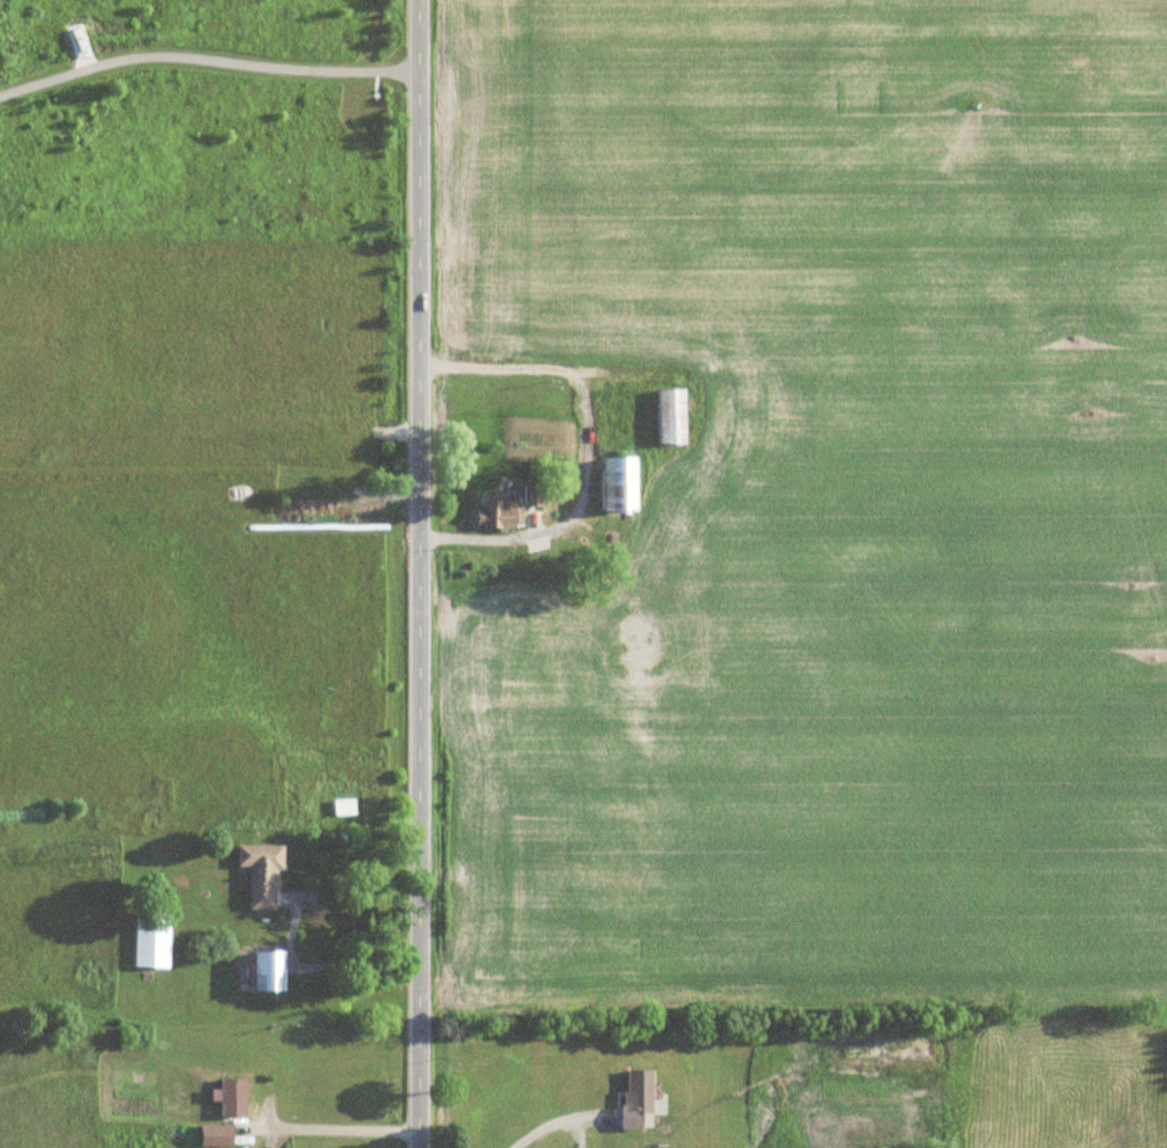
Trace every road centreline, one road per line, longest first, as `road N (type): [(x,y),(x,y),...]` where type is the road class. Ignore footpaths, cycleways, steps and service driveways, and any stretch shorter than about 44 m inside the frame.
road 1 (tertiary): [(418,1147),(418,0)]

